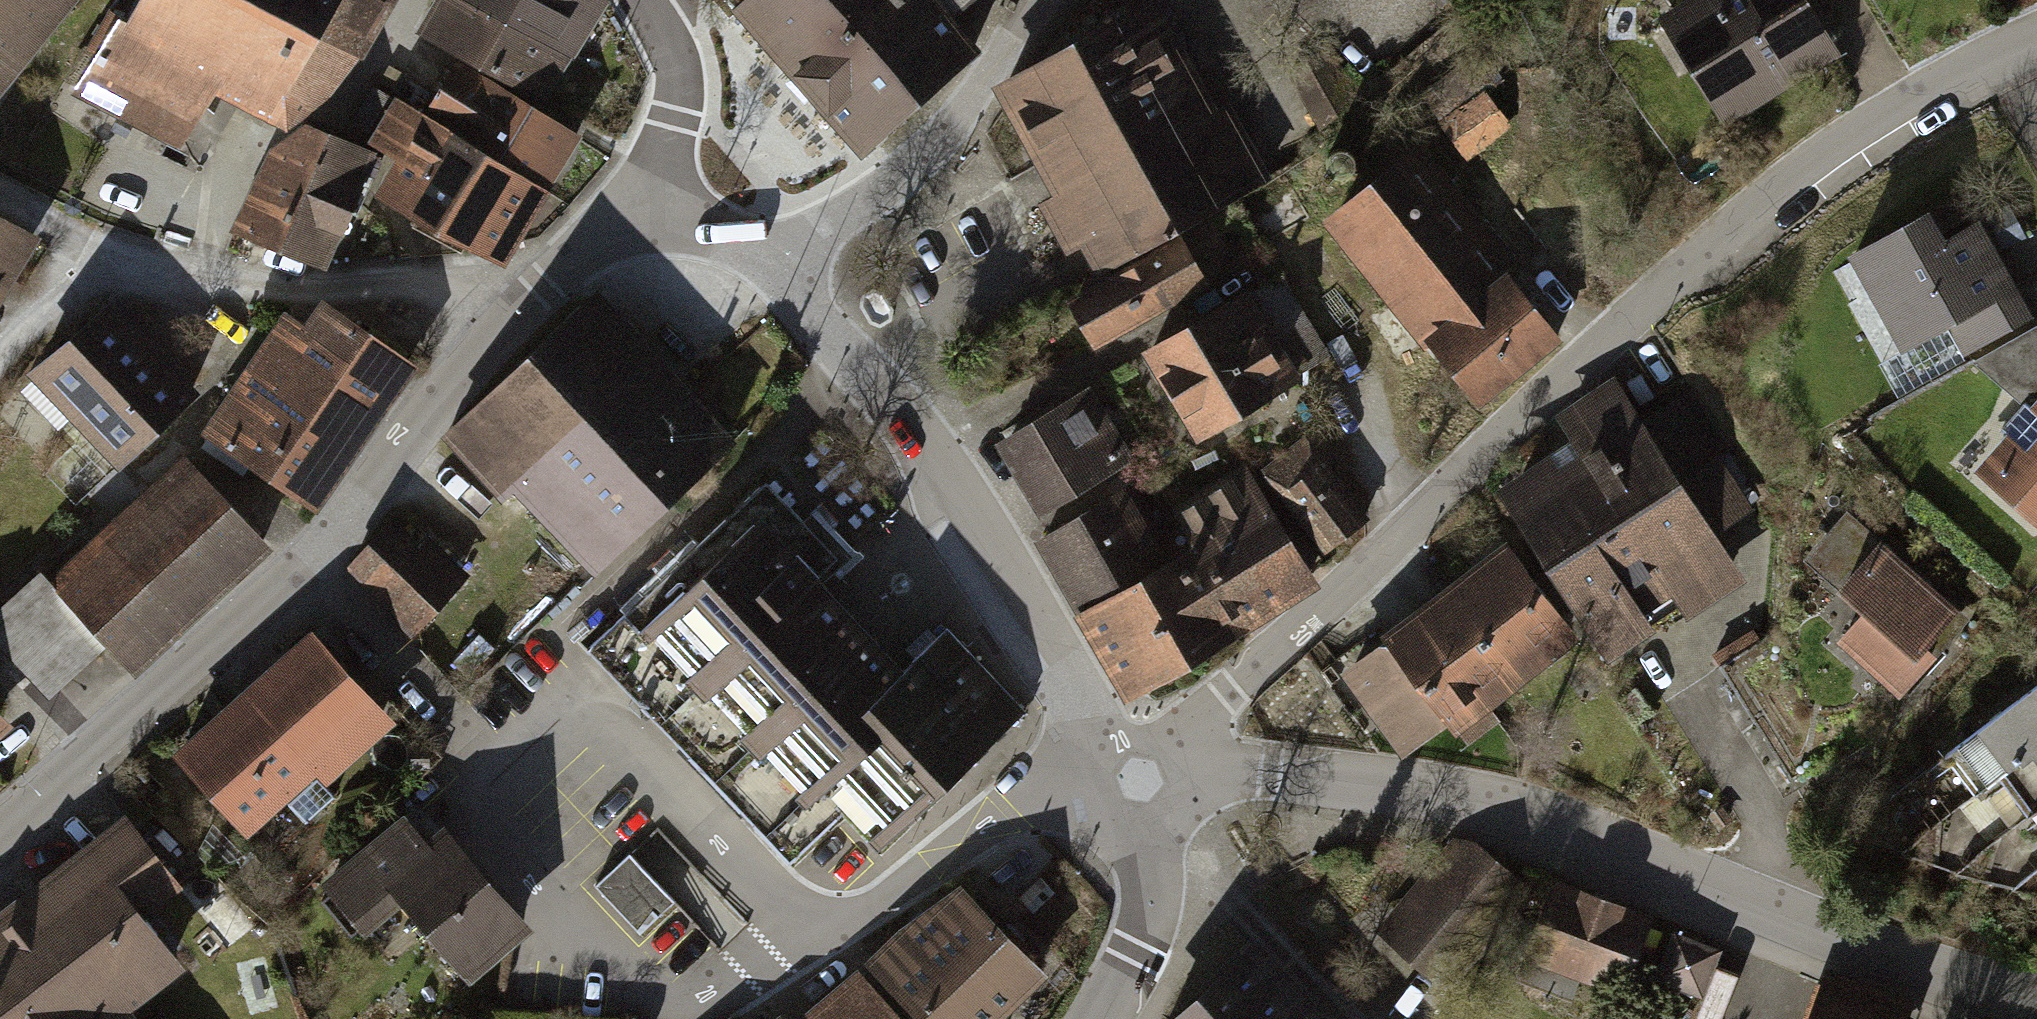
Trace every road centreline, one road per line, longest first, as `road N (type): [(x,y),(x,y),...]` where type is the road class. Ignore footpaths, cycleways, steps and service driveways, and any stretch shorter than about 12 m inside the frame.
road 1 (residential): [(1123,782),(1759,210),(1860,134),(2036,39)]
road 2 (unclassified): [(1123,782),(1271,774),(1474,801),(1955,982),(2036,1000)]
road 3 (residential): [(809,931),(573,696),(523,699),(477,742),(462,776),(470,814),(607,966),(666,995),(714,994),(754,978)]
road 4 (residential): [(0,835),(306,565),(498,320)]
road 5 (residential): [(776,264),(935,472),(1123,782)]
road 6 (residential): [(498,320),(358,292),(233,286),(140,265),(0,196)]
road 7 (residential): [(1123,782),(1018,809),(907,884),(809,931)]
road 8 (residential): [(1016,38),(943,139),(874,198),(776,264)]
road 9 (residential): [(654,199),(677,74),(643,0)]
road 10 (residential): [(498,320),(654,199)]
road 11 (residential): [(1123,782),(1151,880),(1127,967)]
road 12 (residential): [(654,199),(776,264)]

